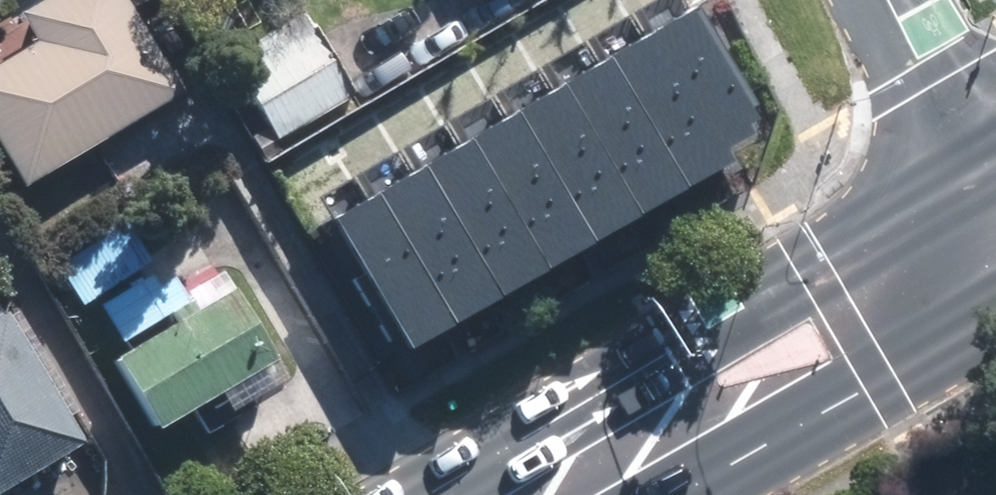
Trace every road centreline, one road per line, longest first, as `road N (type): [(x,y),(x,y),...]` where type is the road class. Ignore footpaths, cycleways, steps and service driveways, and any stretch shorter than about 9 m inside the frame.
road 1 (primary): [(655,434),(813,270),(930,202)]
road 2 (primary): [(977,316),(873,375),(758,425),(655,434)]
road 3 (tertiary): [(930,202),(893,100),(873,0)]
road 4 (tertiary): [(902,0),(961,55),(995,102)]
road 5 (primary): [(550,494),(655,434)]

